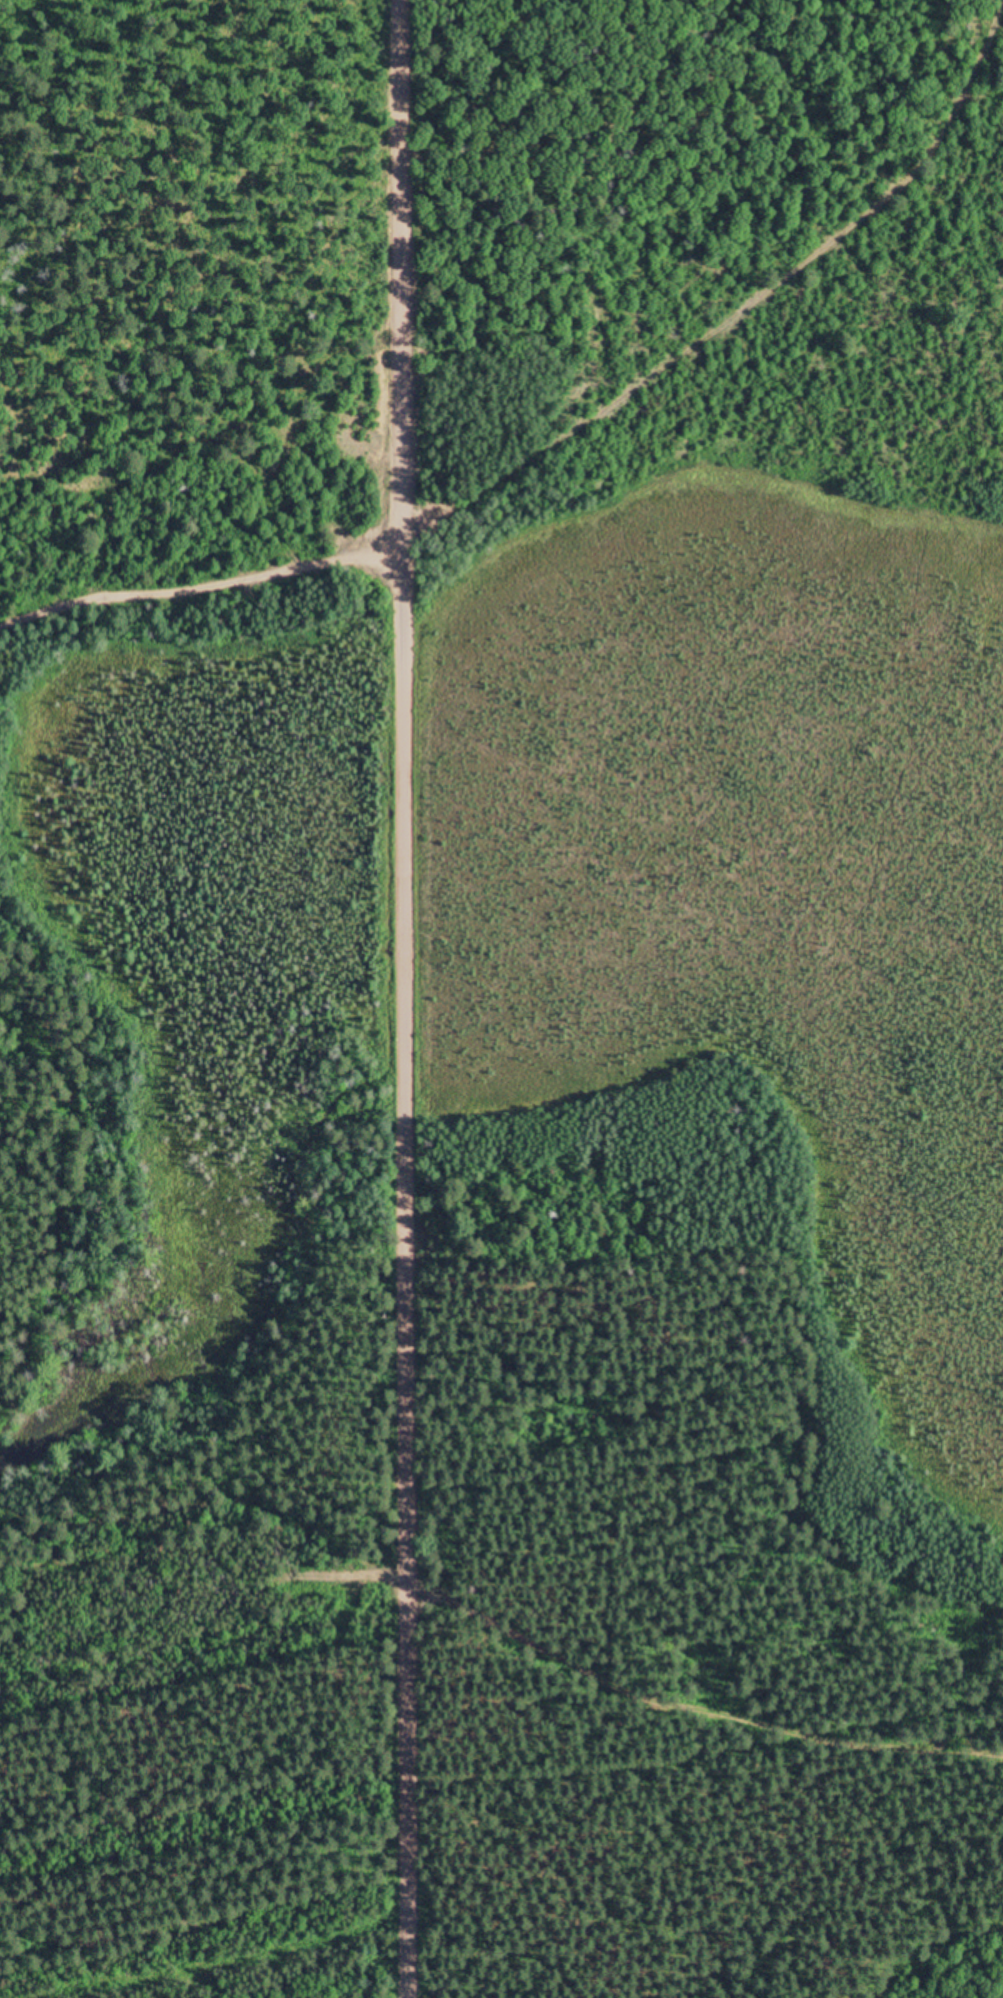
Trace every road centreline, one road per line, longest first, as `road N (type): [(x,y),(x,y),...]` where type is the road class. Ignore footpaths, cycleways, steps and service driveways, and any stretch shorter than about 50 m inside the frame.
road 1 (tertiary): [(414,1997),(393,0)]
road 2 (track): [(0,618),(528,455),(712,344),(865,191),(969,50),(989,0)]

